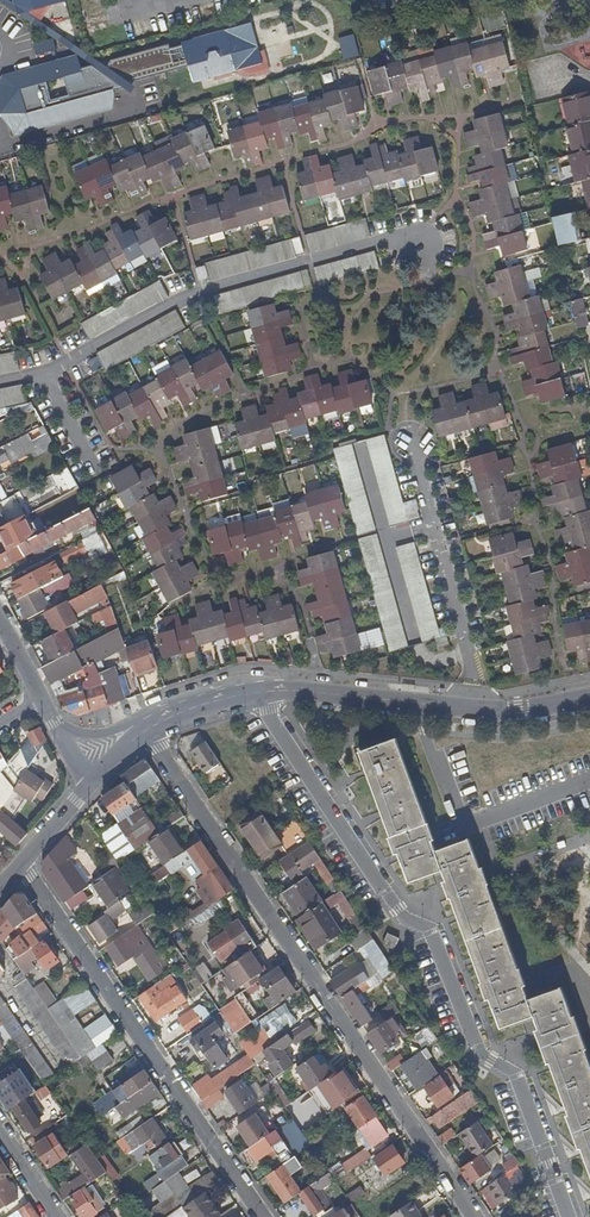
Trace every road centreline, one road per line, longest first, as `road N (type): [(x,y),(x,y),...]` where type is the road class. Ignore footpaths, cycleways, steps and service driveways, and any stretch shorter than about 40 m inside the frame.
road 1 (residential): [(251,691),(403,918),(434,938),(478,1051),(513,1073),(566,1216)]
road 2 (residential): [(141,729),(472,1216)]
road 3 (residential): [(19,868),(260,1216)]
road 4 (residential): [(411,434),(474,681),(473,710)]
road 5 (residential): [(251,691),(473,710)]

